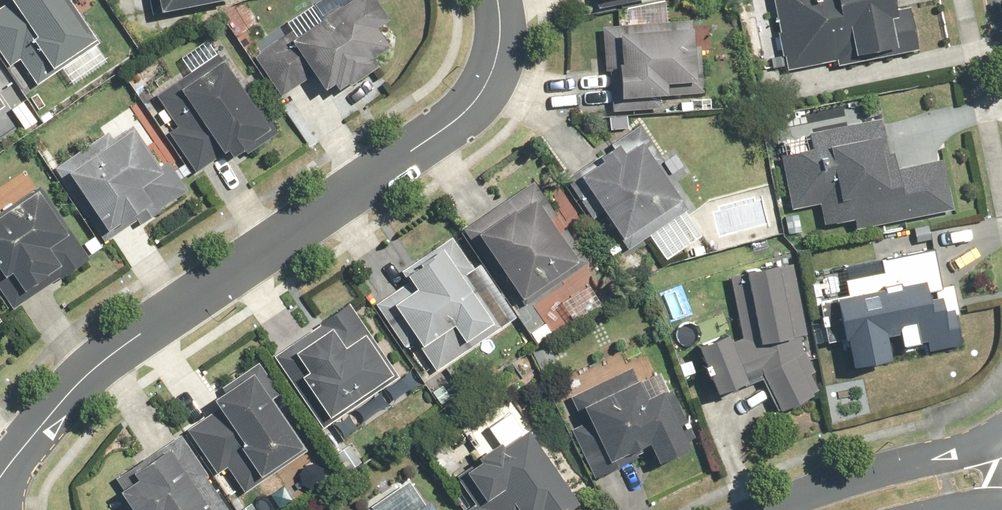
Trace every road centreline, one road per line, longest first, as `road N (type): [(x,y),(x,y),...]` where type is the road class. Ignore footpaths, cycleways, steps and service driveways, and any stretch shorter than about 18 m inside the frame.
road 1 (residential): [(494,0),(496,60),(474,104),(86,375),(0,477)]
road 2 (residential): [(768,509),(1001,428)]

